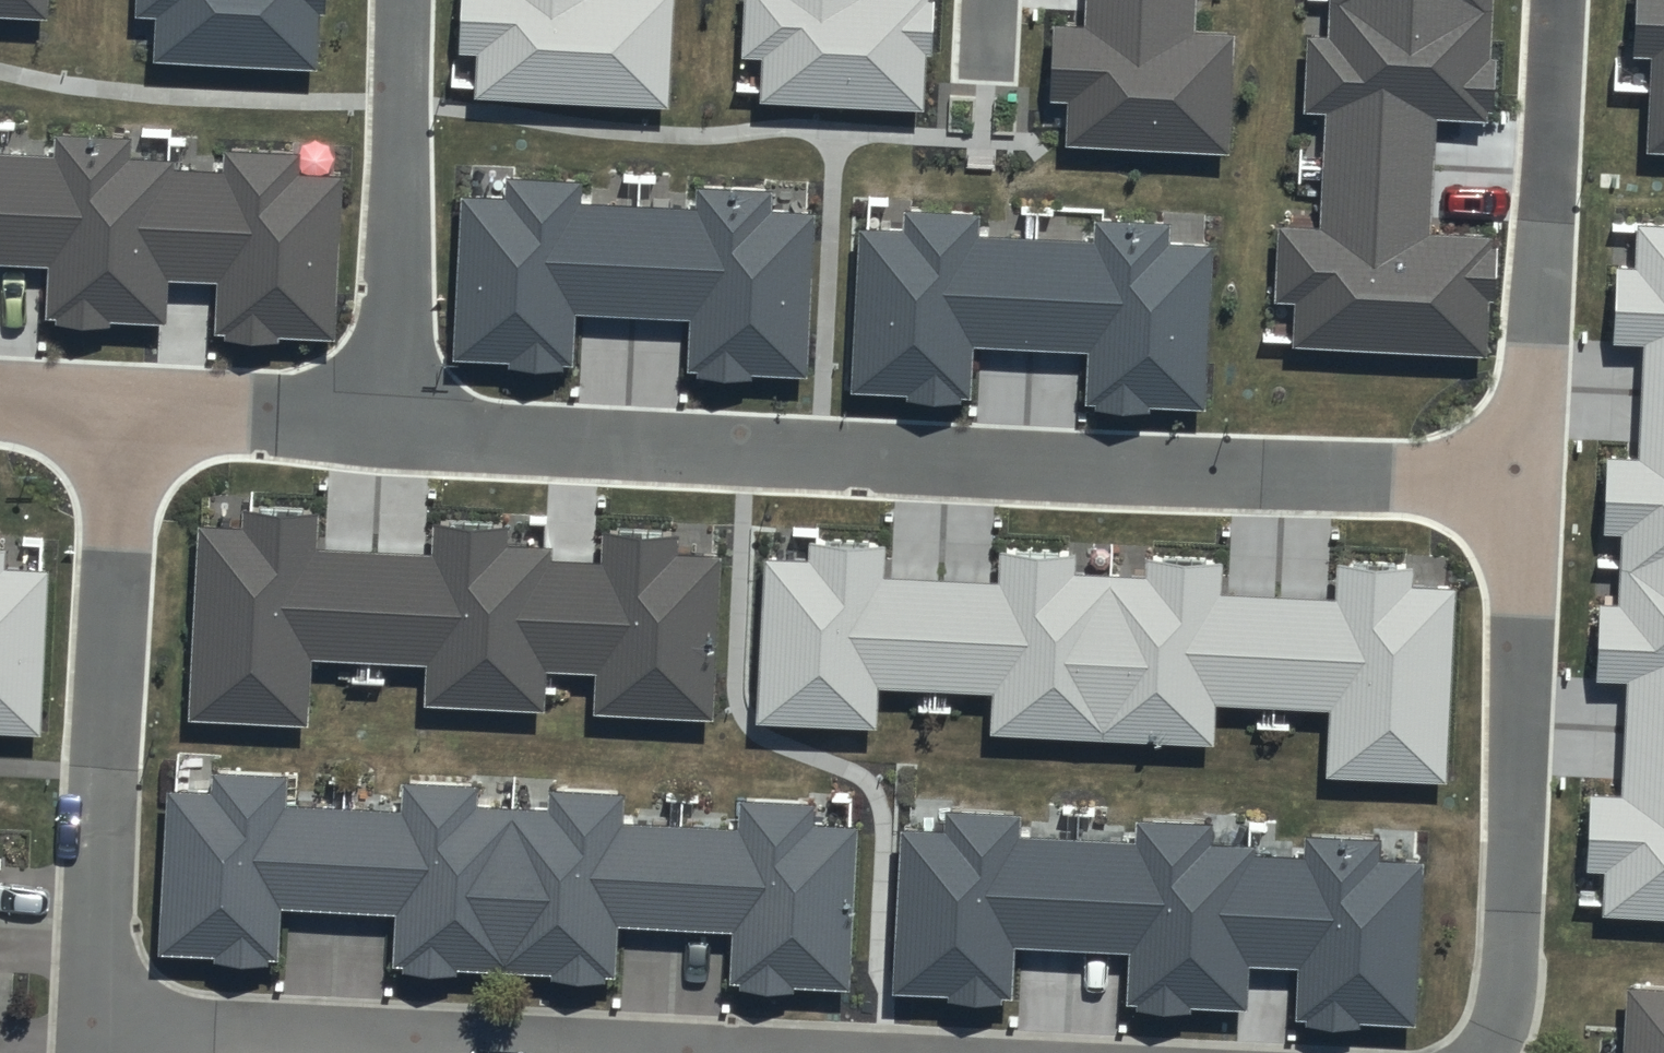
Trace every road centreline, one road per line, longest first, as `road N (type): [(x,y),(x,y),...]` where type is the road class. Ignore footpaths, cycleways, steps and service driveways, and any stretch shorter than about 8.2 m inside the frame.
road 1 (residential): [(397,428),(1522,482)]
road 2 (residential): [(94,1023),(684,1052)]
road 3 (residential): [(1494,1052),(1511,1016),(1522,482)]
road 4 (residential): [(1522,482),(1557,0)]
road 5 (residential): [(404,0),(397,428)]
road 6 (residential): [(106,785),(123,413)]
road 7 (residential): [(123,413),(397,428)]
road 8 (residential): [(106,785),(94,1023)]
road 9 (residential): [(0,405),(123,413)]

